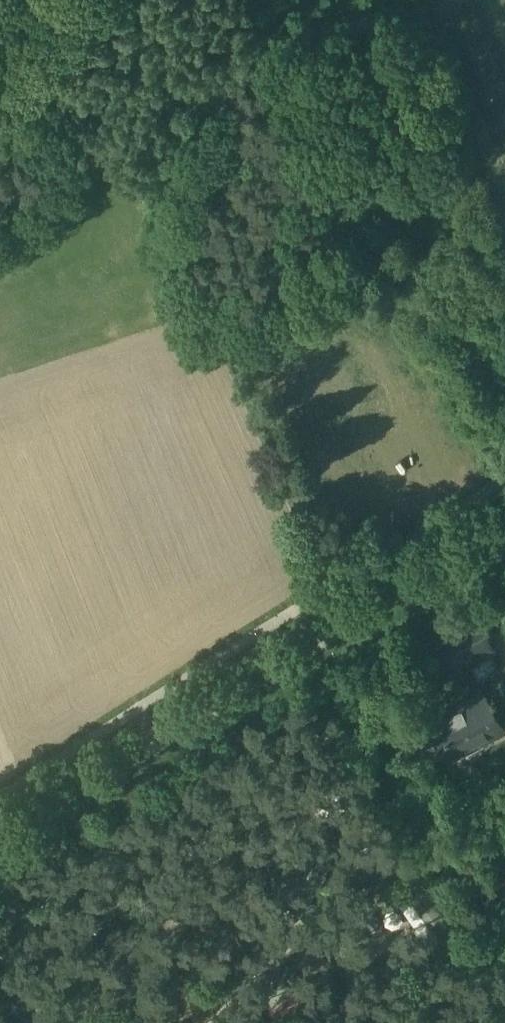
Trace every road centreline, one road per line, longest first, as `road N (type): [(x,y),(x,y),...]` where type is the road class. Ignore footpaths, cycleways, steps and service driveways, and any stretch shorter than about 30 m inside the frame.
road 1 (tertiary): [(0,837),(504,513)]

